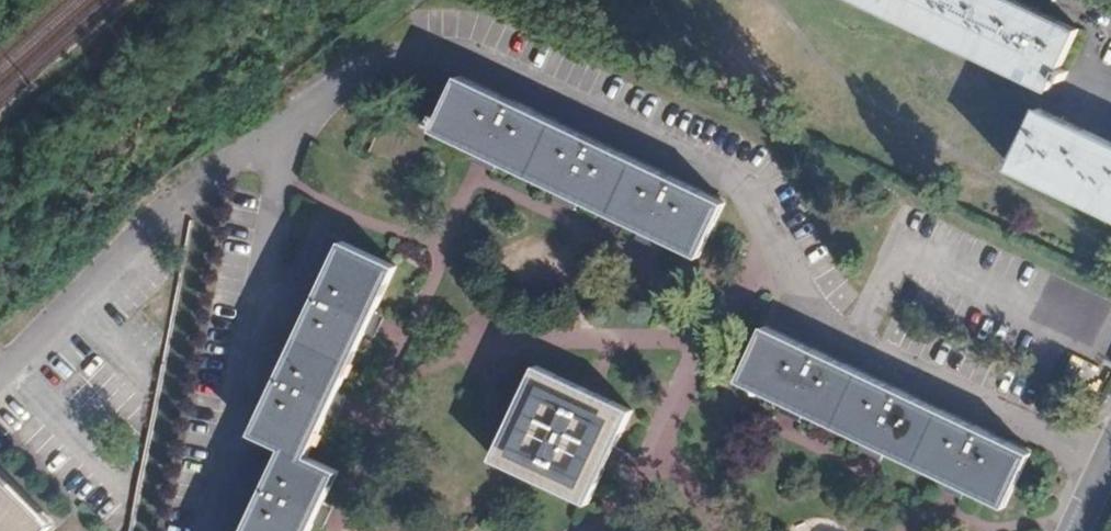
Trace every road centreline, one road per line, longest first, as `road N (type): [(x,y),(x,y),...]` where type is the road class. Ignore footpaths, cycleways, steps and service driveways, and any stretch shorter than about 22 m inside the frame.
road 1 (residential): [(0,374),(202,175)]

